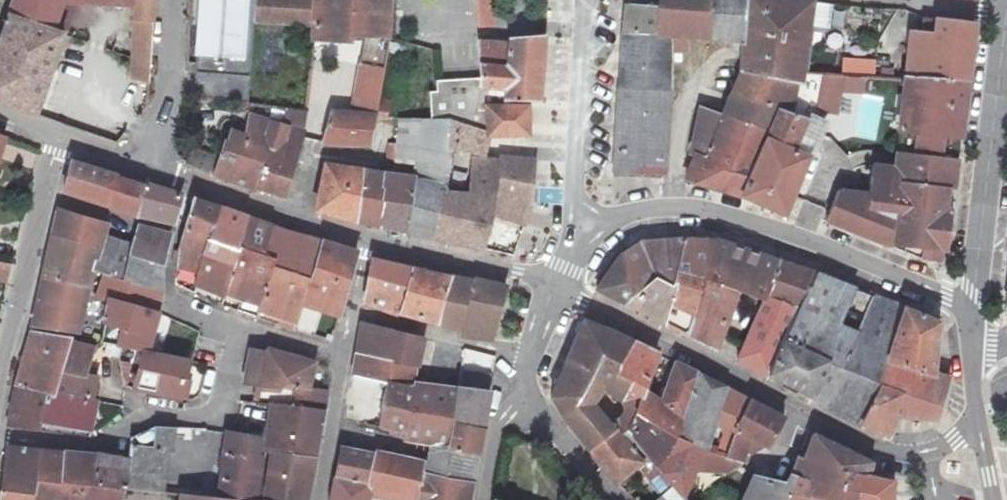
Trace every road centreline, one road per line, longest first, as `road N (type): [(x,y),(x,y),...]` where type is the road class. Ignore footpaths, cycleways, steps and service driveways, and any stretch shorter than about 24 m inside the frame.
road 1 (residential): [(977,424),(929,453),(895,453),(555,284)]
road 2 (residential): [(574,233),(687,206),(839,248),(972,315)]
road 3 (residential): [(581,0),(574,233)]
road 4 (residential): [(48,134),(0,362)]
road 5 (unclassified): [(368,232),(156,166)]
road 6 (unclassified): [(555,284),(368,232)]
road 7 (residential): [(320,499),(351,309)]
road 8 (residential): [(351,309),(530,358)]
road 9 (unclassified): [(972,315),(988,146)]
road 10 (residential): [(171,0),(156,166)]
road 11 (residential): [(523,399),(617,499)]
road 12 (unclassified): [(988,146),(1005,18)]

